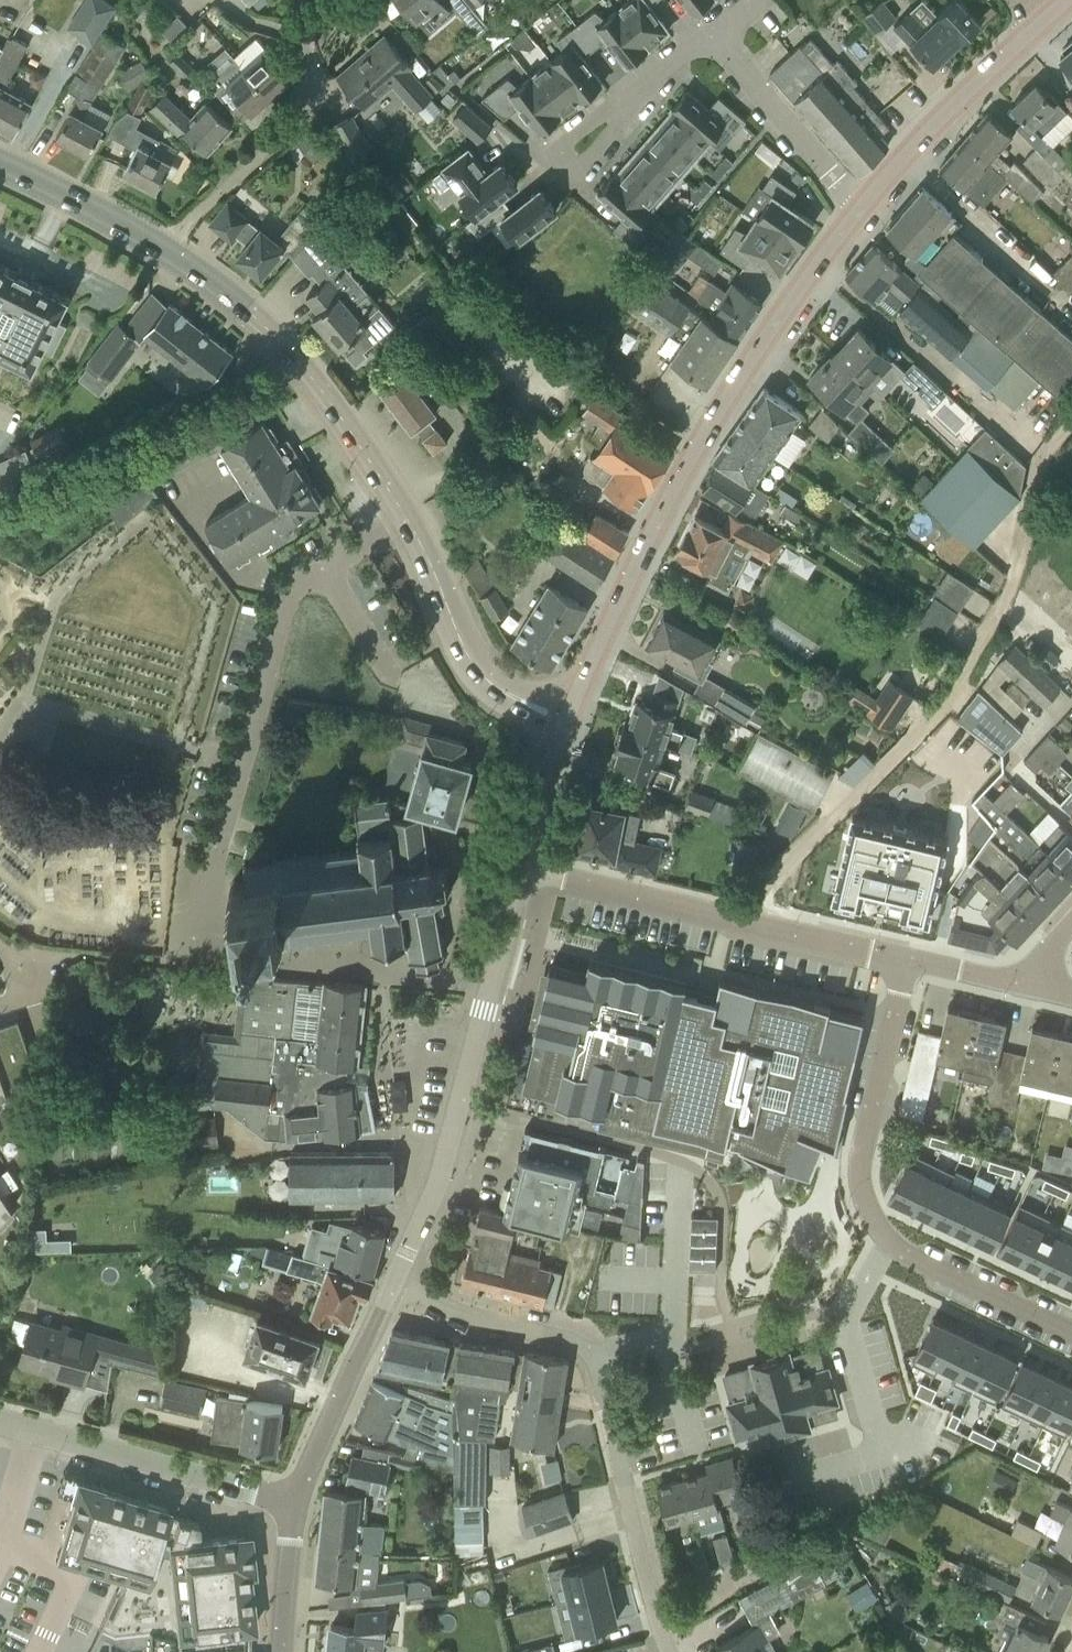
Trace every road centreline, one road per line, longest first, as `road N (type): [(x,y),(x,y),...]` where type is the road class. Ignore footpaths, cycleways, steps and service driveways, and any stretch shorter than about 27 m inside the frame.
road 1 (secondary): [(570,720),(485,680),(406,521),(323,392),(247,309),(118,222),(0,165)]
road 2 (secondary): [(570,720),(667,501),(733,382),(861,208)]
road 3 (residential): [(392,1289),(569,1326),(581,1336),(649,1630),(661,1651)]
road 4 (residential): [(903,959),(858,1167),(862,1206),(888,1247),(1071,1336)]
road 5 (tertiary): [(392,1289),(465,1101),(524,870)]
road 6 (residential): [(903,959),(524,870)]
road 7 (residential): [(289,1508),(0,1426)]
road 8 (residential): [(192,215),(316,106),(310,35),(342,0)]
road 9 (secondary): [(861,208),(938,120),(1035,28)]
road 10 (tertiary): [(289,1508),(392,1289)]
road 11 (residential): [(712,41),(861,208)]
road 12 (residential): [(548,161),(712,41)]
road 13 (tertiary): [(524,870),(570,720)]
road 14 (tertiary): [(286,1651),(289,1508)]

